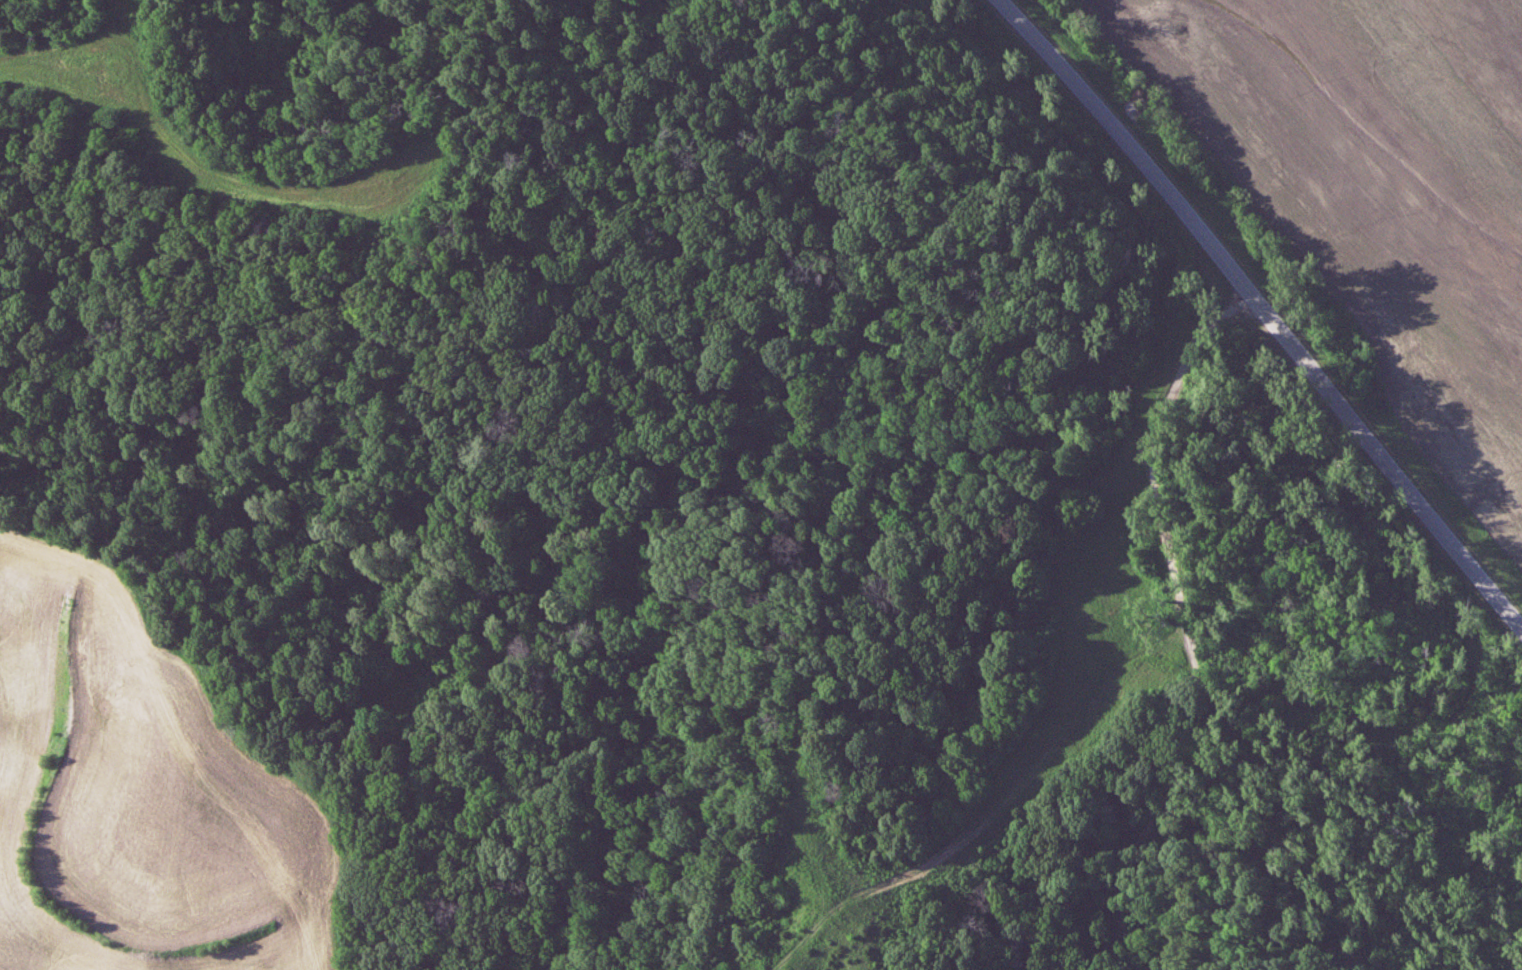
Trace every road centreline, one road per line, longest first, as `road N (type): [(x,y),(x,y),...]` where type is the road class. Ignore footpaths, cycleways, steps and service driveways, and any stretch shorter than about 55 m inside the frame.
road 1 (secondary): [(1521,629),(1064,68),(992,0)]

